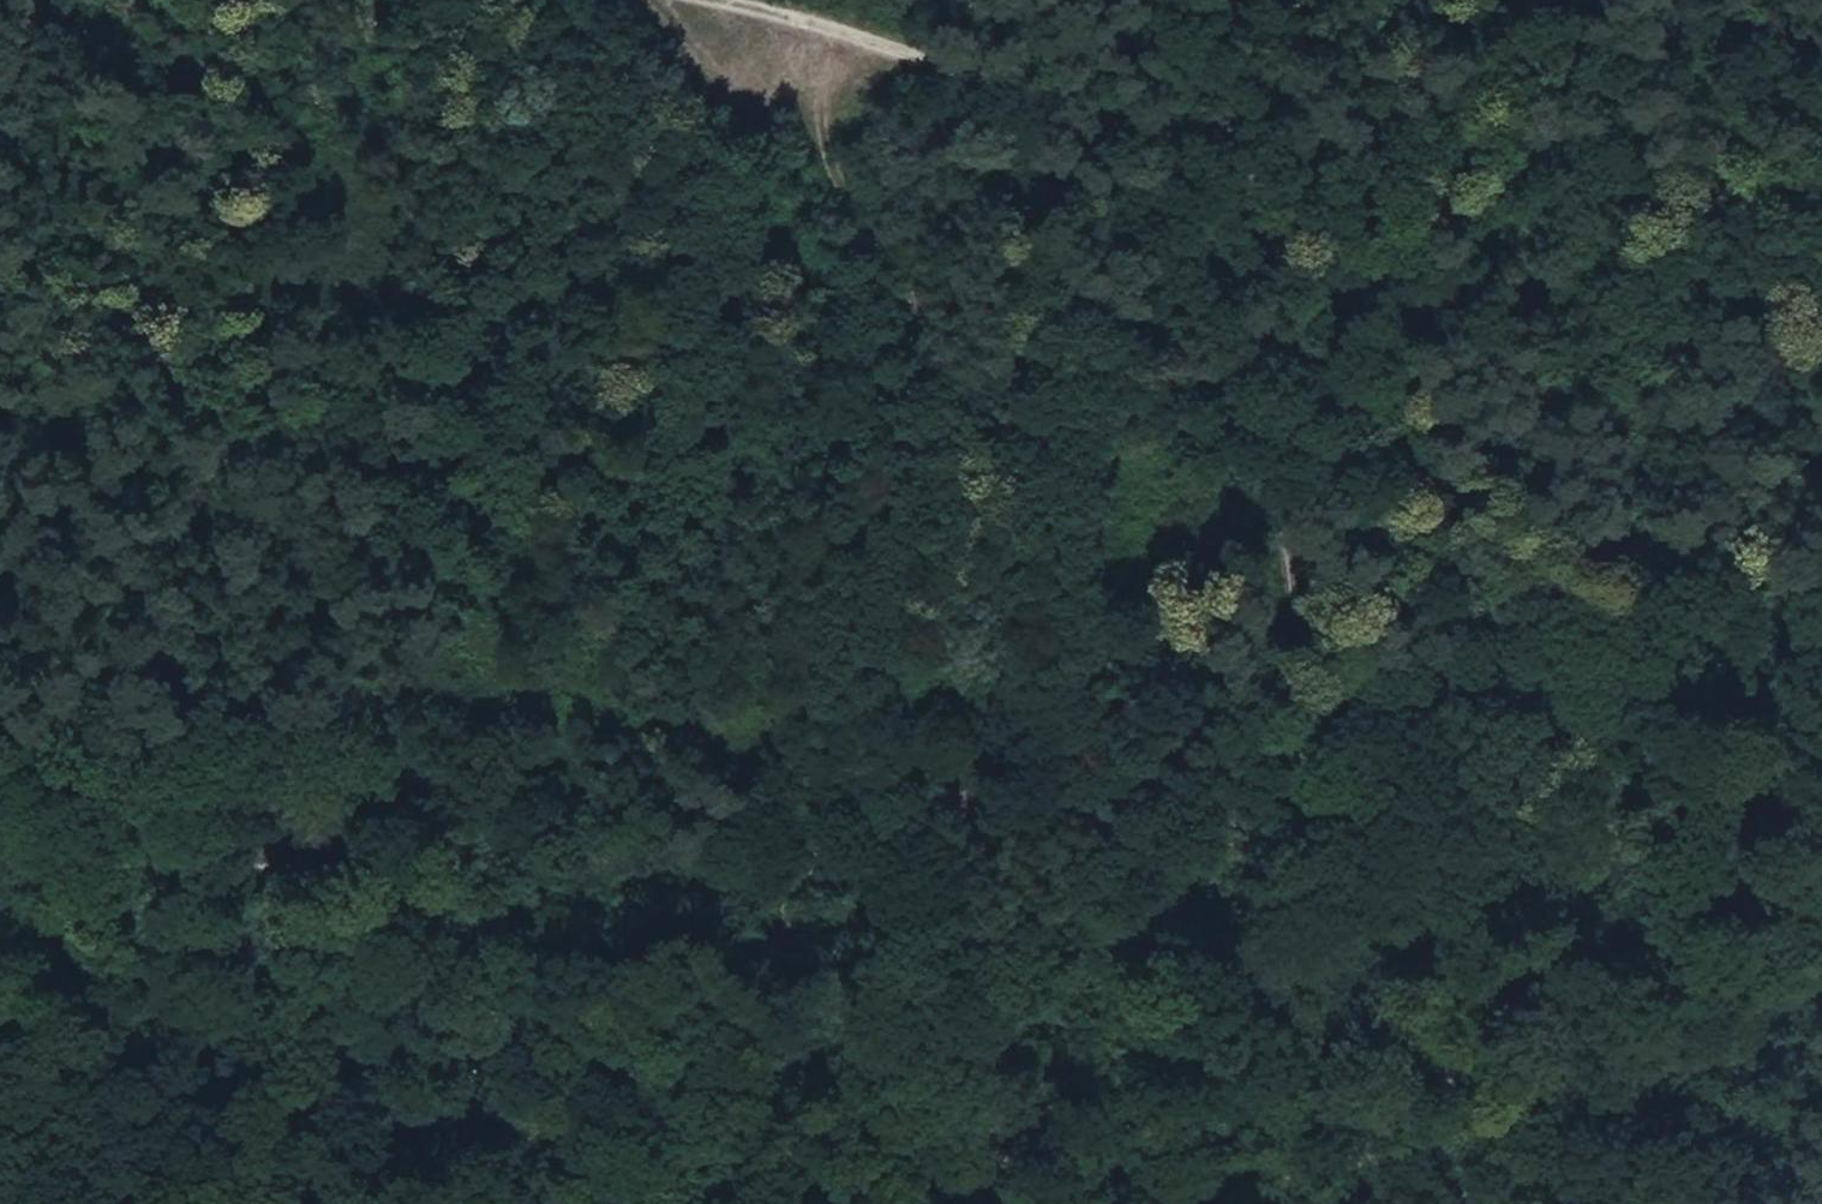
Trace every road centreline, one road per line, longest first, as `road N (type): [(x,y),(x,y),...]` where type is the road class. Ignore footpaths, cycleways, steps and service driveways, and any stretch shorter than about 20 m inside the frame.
road 1 (track): [(0,987),(122,986),(436,1080),(1124,1200),(1312,1177),(1449,1180),(1573,923),(1679,791),(1654,717),(1324,368),(1303,379),(1282,355),(1290,300),(1235,130)]
road 2 (track): [(739,0),(1235,130),(1391,130),(1548,142),(1821,190)]
road 3 (track): [(1283,0),(1280,130)]

